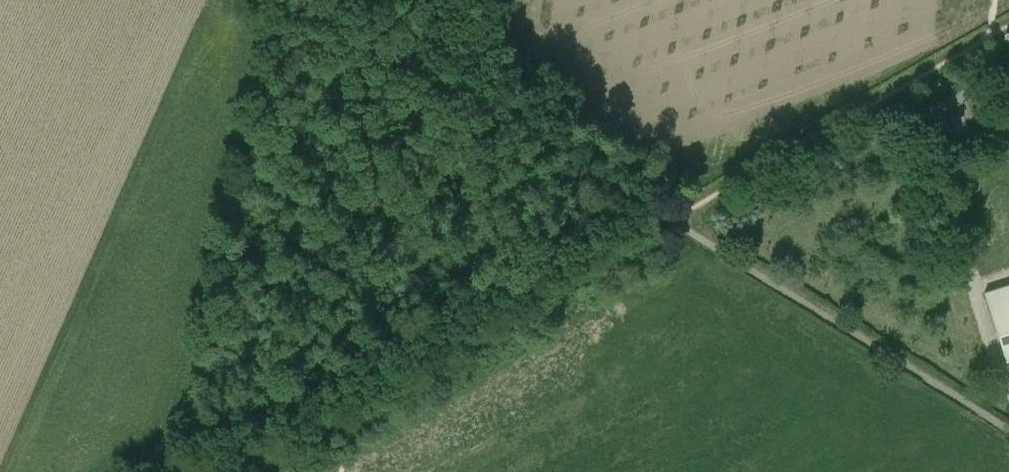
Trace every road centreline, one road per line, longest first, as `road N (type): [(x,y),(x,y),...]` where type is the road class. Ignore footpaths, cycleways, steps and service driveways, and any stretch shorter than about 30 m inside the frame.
road 1 (residential): [(893,94),(1008,27)]

